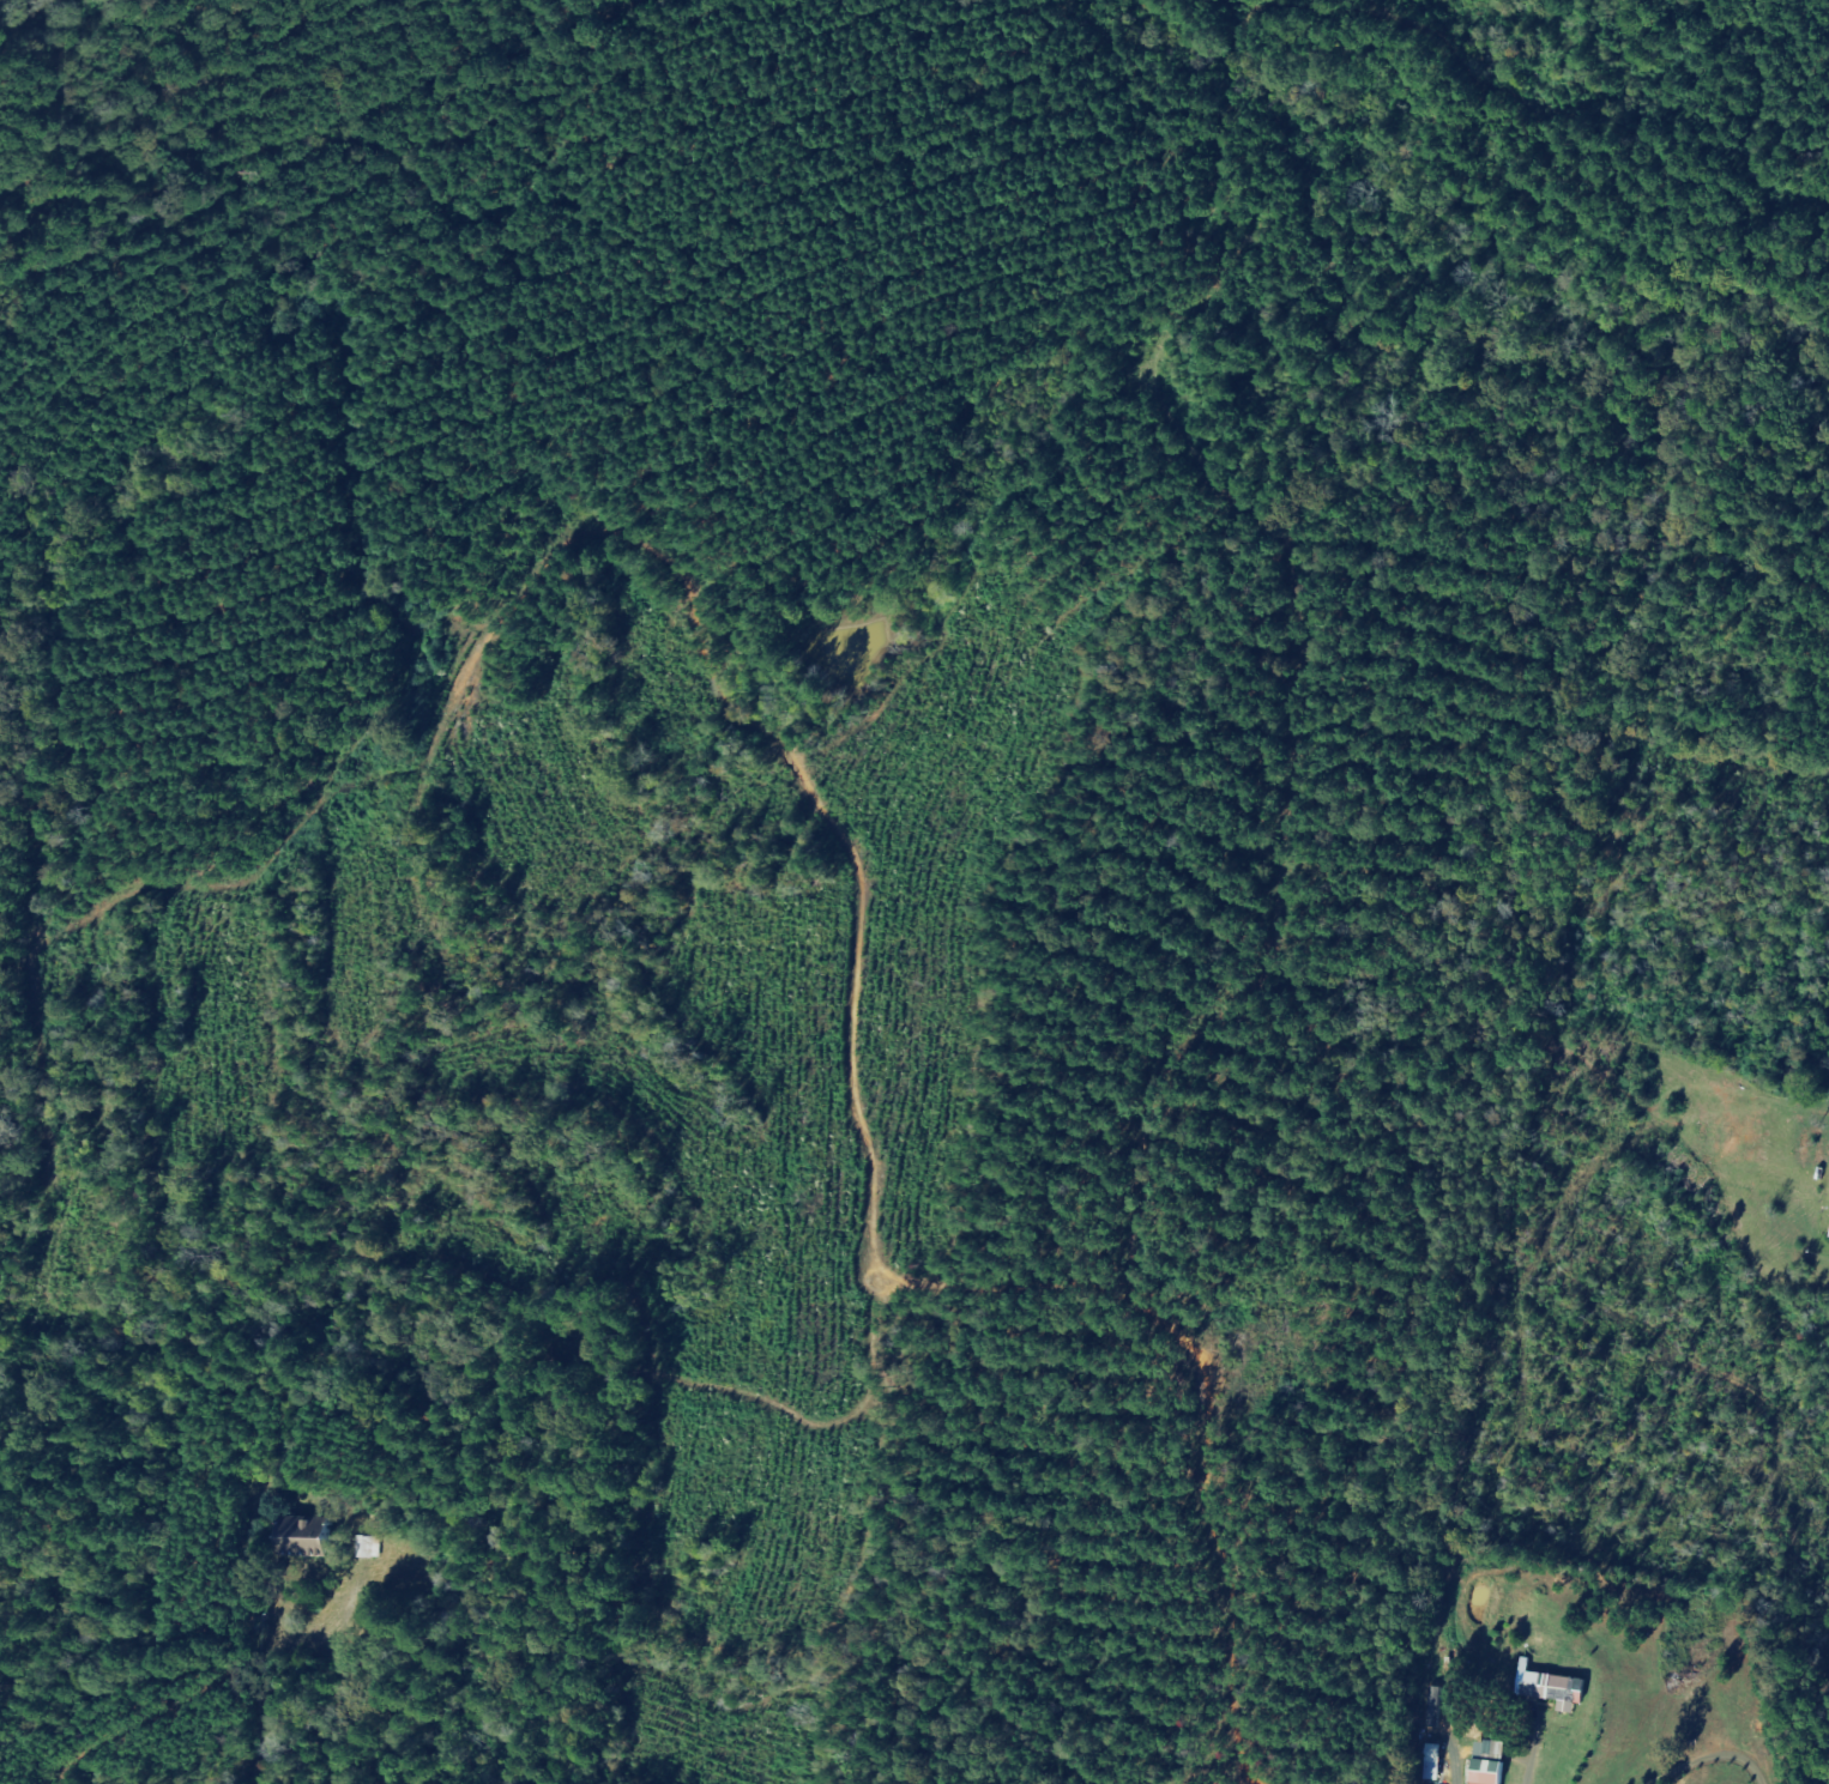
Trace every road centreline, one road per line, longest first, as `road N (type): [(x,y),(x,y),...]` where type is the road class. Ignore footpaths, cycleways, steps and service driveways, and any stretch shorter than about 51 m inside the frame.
road 1 (residential): [(506,1783),(373,1692),(229,1716),(128,1783)]

